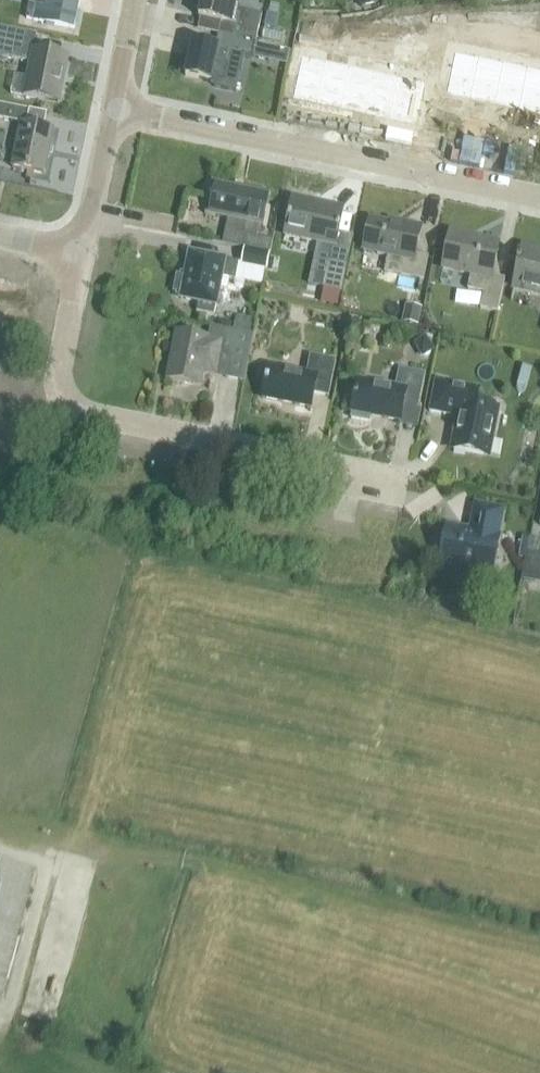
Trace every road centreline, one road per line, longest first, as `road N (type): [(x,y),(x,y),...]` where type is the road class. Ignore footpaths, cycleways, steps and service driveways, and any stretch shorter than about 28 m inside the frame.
road 1 (residential): [(405,479),(50,402),(80,256)]
road 2 (residential): [(539,197),(114,109)]
road 3 (residential): [(80,256),(114,109)]

